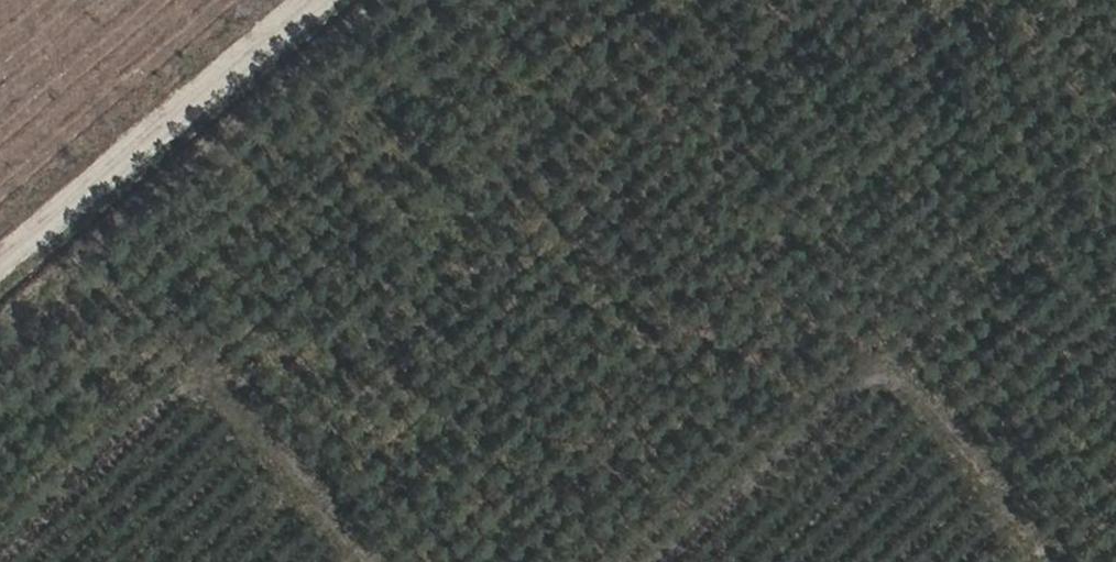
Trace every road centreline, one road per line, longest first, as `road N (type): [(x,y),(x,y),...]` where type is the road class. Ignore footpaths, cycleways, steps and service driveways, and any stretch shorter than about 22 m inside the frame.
road 1 (track): [(319,0),(0,270)]

